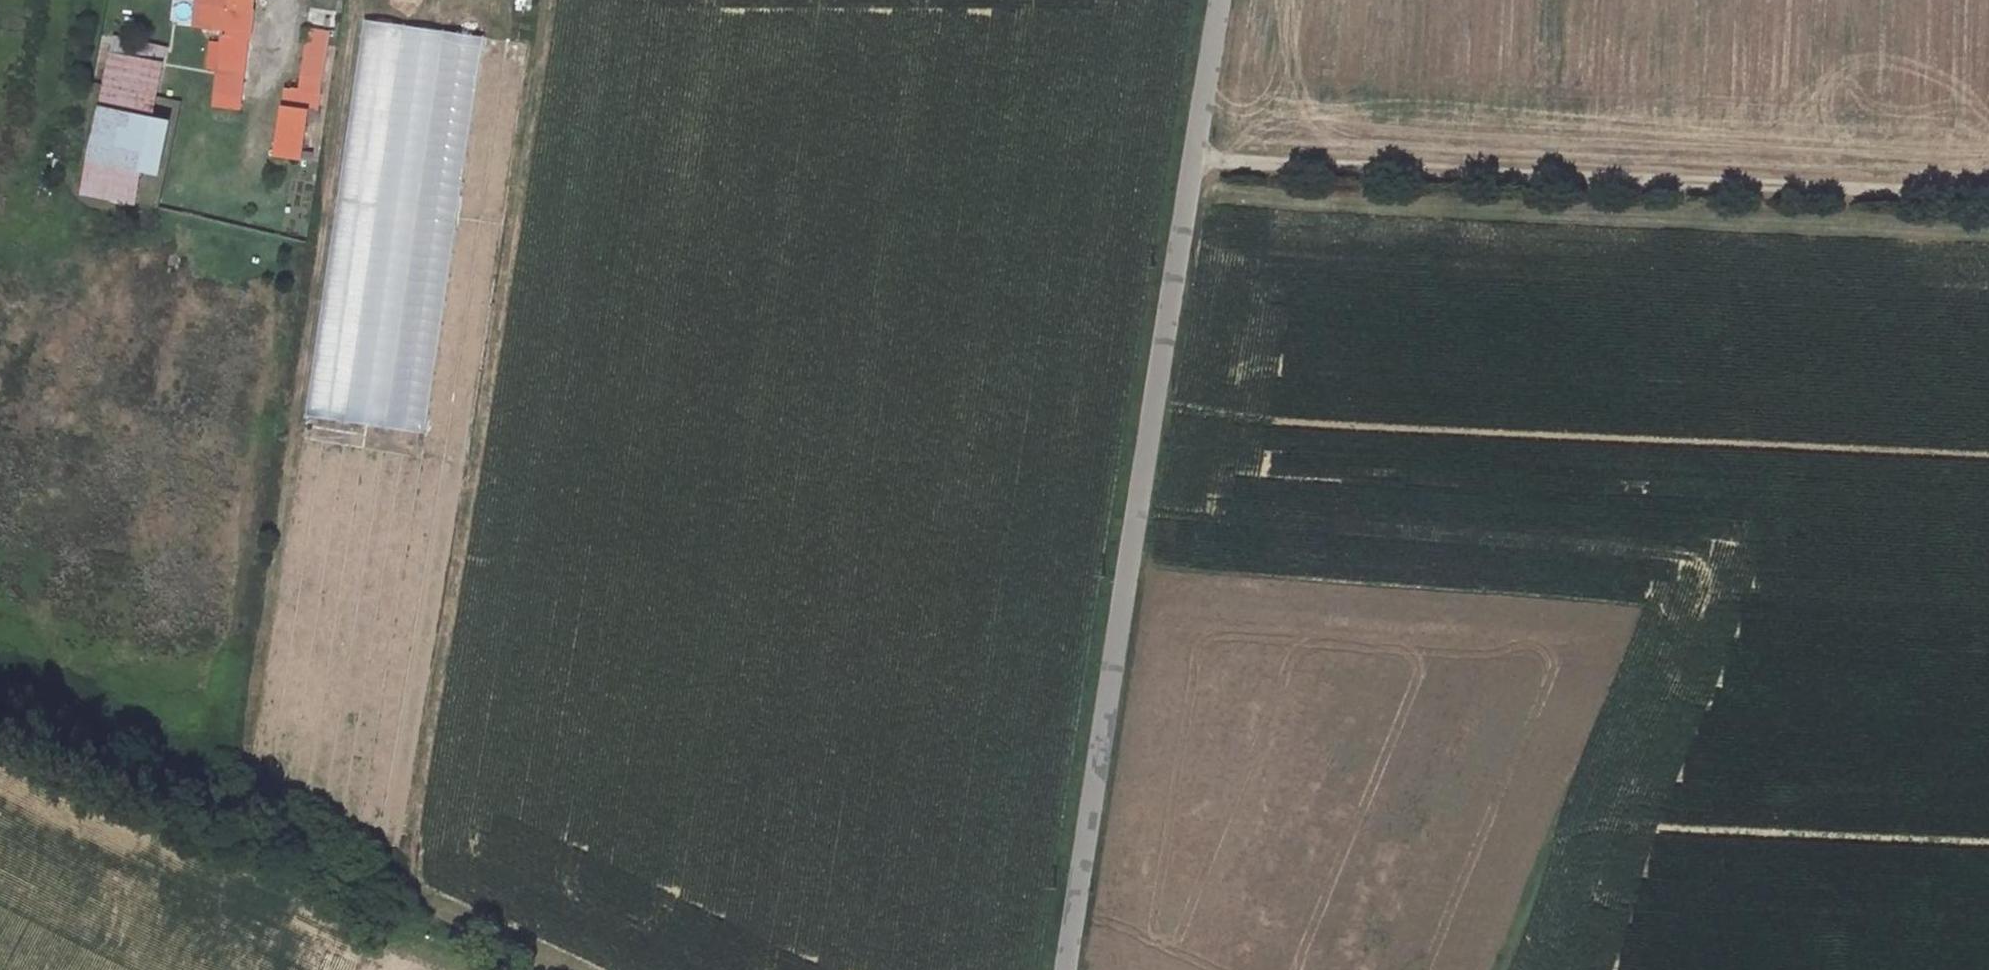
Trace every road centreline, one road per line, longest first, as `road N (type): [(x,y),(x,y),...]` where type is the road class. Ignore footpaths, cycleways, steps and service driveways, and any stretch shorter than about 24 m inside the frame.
road 1 (unclassified): [(1219,0),(1064,969)]
road 2 (track): [(1988,198),(1195,166)]

